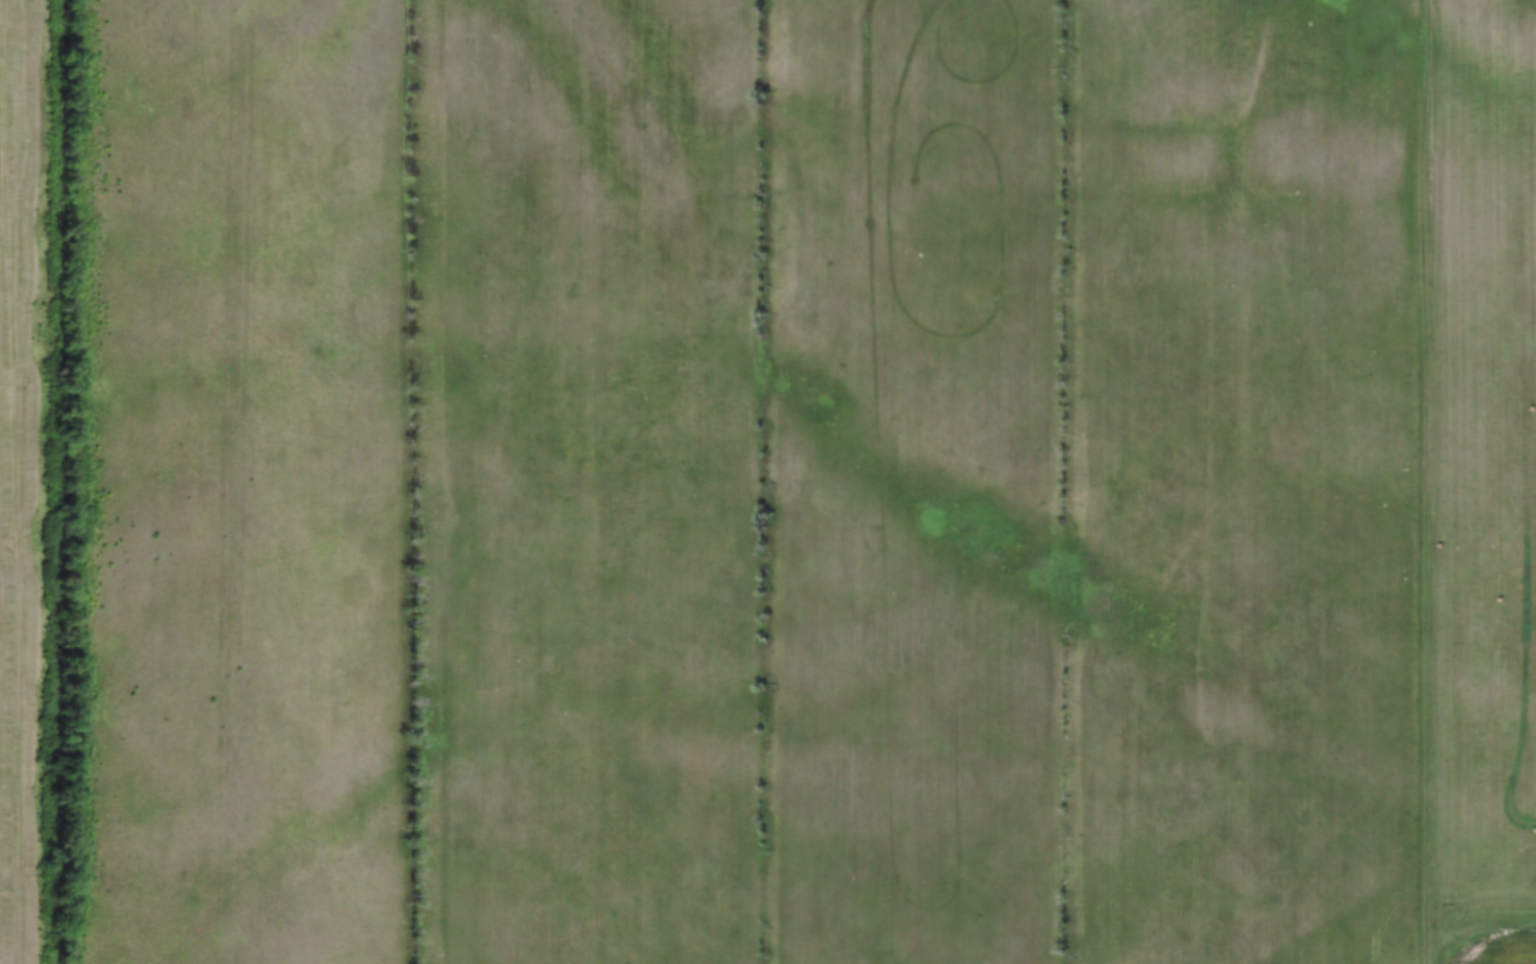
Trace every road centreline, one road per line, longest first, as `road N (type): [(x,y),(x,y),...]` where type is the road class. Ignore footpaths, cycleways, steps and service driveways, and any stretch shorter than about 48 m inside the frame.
road 1 (track): [(1426,0),(1419,963)]

